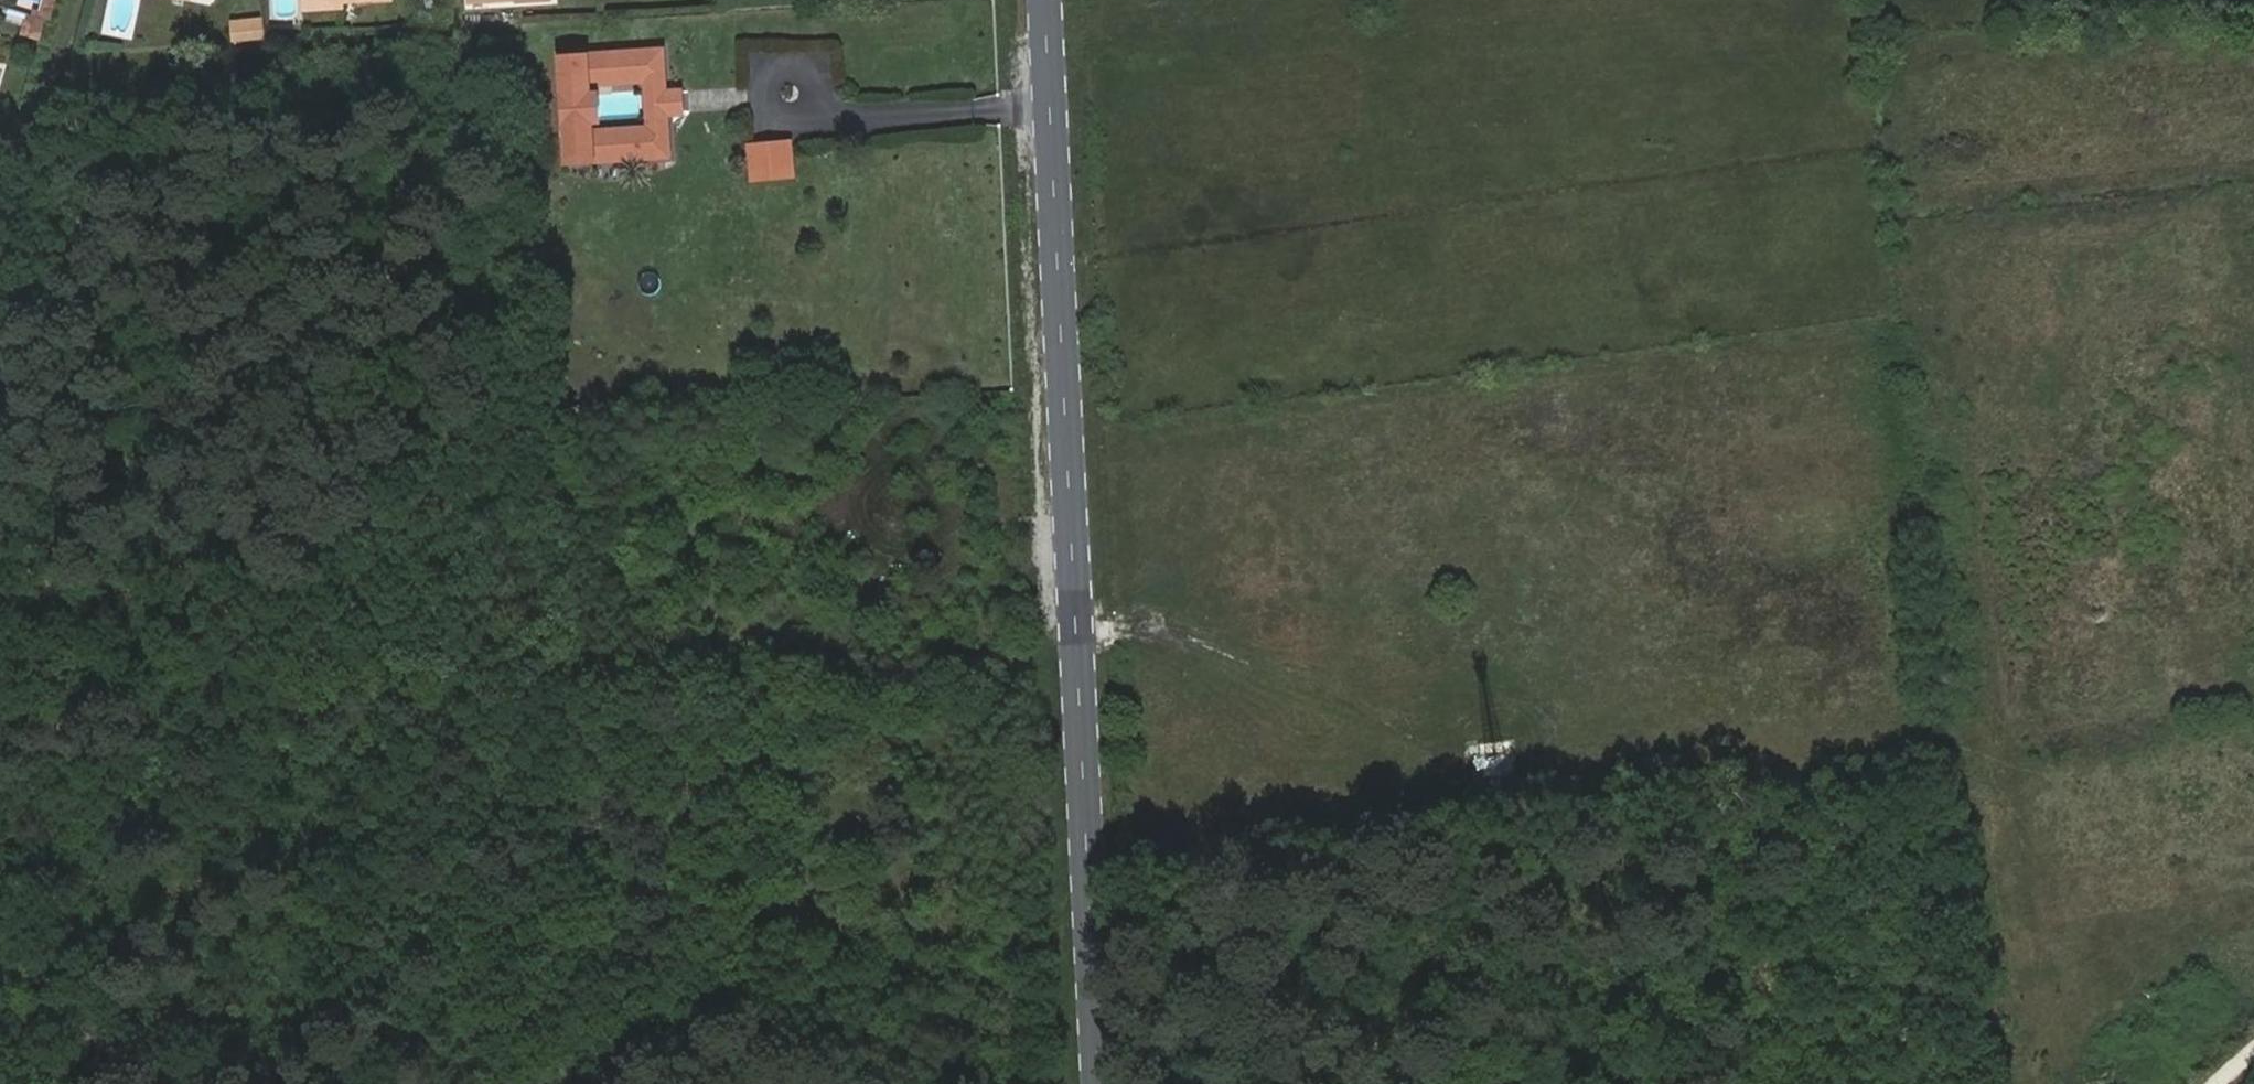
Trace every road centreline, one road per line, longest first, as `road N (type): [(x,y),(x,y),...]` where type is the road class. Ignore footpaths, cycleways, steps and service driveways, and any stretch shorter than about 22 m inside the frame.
road 1 (tertiary): [(1045,0),(1098,1083)]
road 2 (track): [(0,906),(25,946),(155,1083)]

